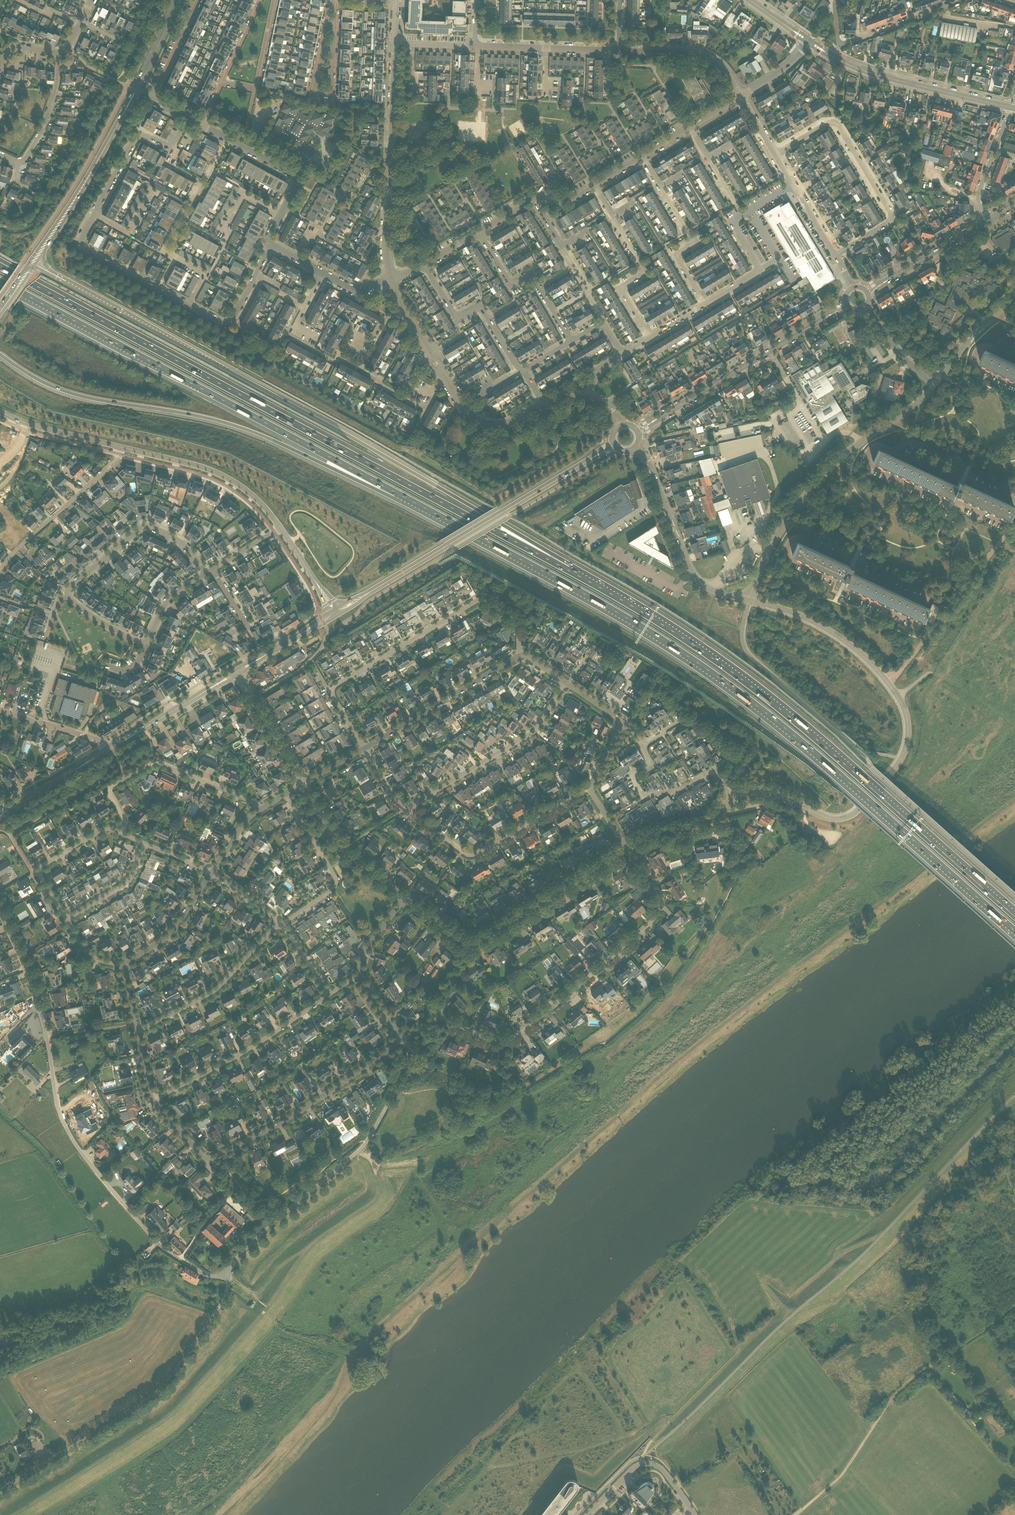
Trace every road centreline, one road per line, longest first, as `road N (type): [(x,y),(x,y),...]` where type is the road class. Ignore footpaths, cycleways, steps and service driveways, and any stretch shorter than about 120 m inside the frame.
road 1 (motorway): [(397,493),(716,676),(1014,929)]
road 2 (motorway): [(566,569),(0,265)]
road 3 (motorway): [(566,569),(502,522),(30,264)]
road 4 (motorway): [(1014,914),(768,699),(566,569)]
road 5 (track): [(1014,800),(694,1046),(621,1112)]
road 6 (unclassified): [(229,1278),(205,1275),(162,1249),(79,1149),(56,1103),(30,980),(0,915)]
road 7 (motorway): [(0,281),(397,493)]
road 8 (residential): [(732,799),(759,793),(828,818),(849,816),(901,758),(908,731),(898,696),(859,653),(803,617),(749,600)]
road 9 (motorway): [(0,355),(67,392),(233,425),(397,493)]
road 10 (track): [(306,1250),(265,1311),(176,1410),(13,1514)]
road 11 (residential): [(403,1041),(443,1020),(506,1044),(655,921),(656,895),(627,850)]
road 12 (residential): [(230,322),(223,325),(78,243),(138,131),(167,147),(187,118)]
road 13 (unclassified): [(0,1491),(154,1395),(222,1302),(229,1278)]
road 14 (residential): [(403,1041),(295,1115),(208,1161),(152,1100)]
road 15 (unclassified): [(229,1278),(249,1245),(360,1149),(408,1065),(403,1041)]
road 16 (residential): [(749,600),(776,539),(818,480),(934,385)]
road 17 (tertiary): [(370,593),(614,445)]
road 18 (residential): [(627,850),(475,946),(461,945),(405,899)]
road 19 (residential): [(332,694),(483,600),(515,619),(519,656)]
road 20 (tertiary): [(637,431),(847,305)]
road 21 (residential): [(835,255),(888,223),(891,213),(833,123),(776,155)]
road 22 (residential): [(544,404),(502,425),(472,417),(392,278)]
road 23 (residential): [(392,278),(395,42)]
road 24 (track): [(948,1355),(905,1385),(837,1480),(795,1514)]
road 25 (residential): [(264,807),(148,764),(110,787),(125,819),(122,834)]
road 26 (residential): [(331,0),(311,94),(333,99),(337,0)]
road 27 (residential): [(407,809),(474,856),(589,788)]
road 28 (track): [(845,859),(996,712)]
road 29 (residential): [(152,1100),(248,1051),(330,994)]
road 30 (residential): [(407,809),(535,731),(564,682)]
road 31 (residential): [(749,600),(714,591),(693,575),(636,446)]
road 32 (residential): [(650,337),(620,288),(646,273),(594,186)]
road 33 (tertiary): [(1011,108),(832,56)]
road 34 (residential): [(68,597),(146,526),(172,537),(206,574)]
road 35 (residential): [(136,1032),(216,990),(282,924)]
road 36 (residential): [(271,245),(300,179),(202,126)]
road 37 (residential): [(705,304),(675,255),(694,244),(641,156)]
road 38 (tertiary): [(281,528),(228,478),(124,448)]
road 39 (residential): [(365,749),(519,656)]
road 40 (tertiary): [(30,264),(124,112)]
road 41 (track): [(258,1297),(282,1265),(371,1203),(377,1178)]
road 42 (residential): [(0,569),(124,448)]
road 43 (residential): [(282,924),(336,880),(285,795)]
road 44 (residential): [(523,370),(480,305),(457,319),(425,265)]
road 45 (residential): [(572,341),(532,275),(513,287),(480,232)]
road 46 (residential): [(405,899),(339,846),(302,785)]
road 47 (residential): [(122,834),(106,827),(42,867),(39,875),(66,920)]
road 48 (tertiary): [(109,750),(235,673)]
road 49 (residential): [(619,50),(474,45)]
road 50 (track): [(669,1424),(770,1324)]
road 51 (residential): [(603,323),(531,201)]
road 52 (residential): [(741,96),(711,59),(619,50)]
road 53 (tertiary): [(867,293),(987,221)]
road 54 (residential): [(0,154),(19,162),(40,135),(59,54)]
road 55 (track): [(1014,724),(934,673),(898,696)]
road 56 (residential): [(713,769),(680,789),(644,795),(634,775),(651,762),(642,747)]
road 57 (residential): [(122,966),(169,936),(212,872)]
road 58 (residential): [(642,747),(686,718),(729,753),(713,769)]
road 59 (residential): [(302,785),(235,673)]
road 60 (residential): [(838,46),(960,0)]
road 61 (tertiary): [(124,448),(0,411)]
road 62 (tertiary): [(0,815),(109,750)]
road 63 (residential): [(223,84),(255,90),(275,0)]
road 64 (residential): [(1011,108),(977,199),(987,221)]
road 65 (residential): [(627,850),(657,833),(705,826),(732,799)]

